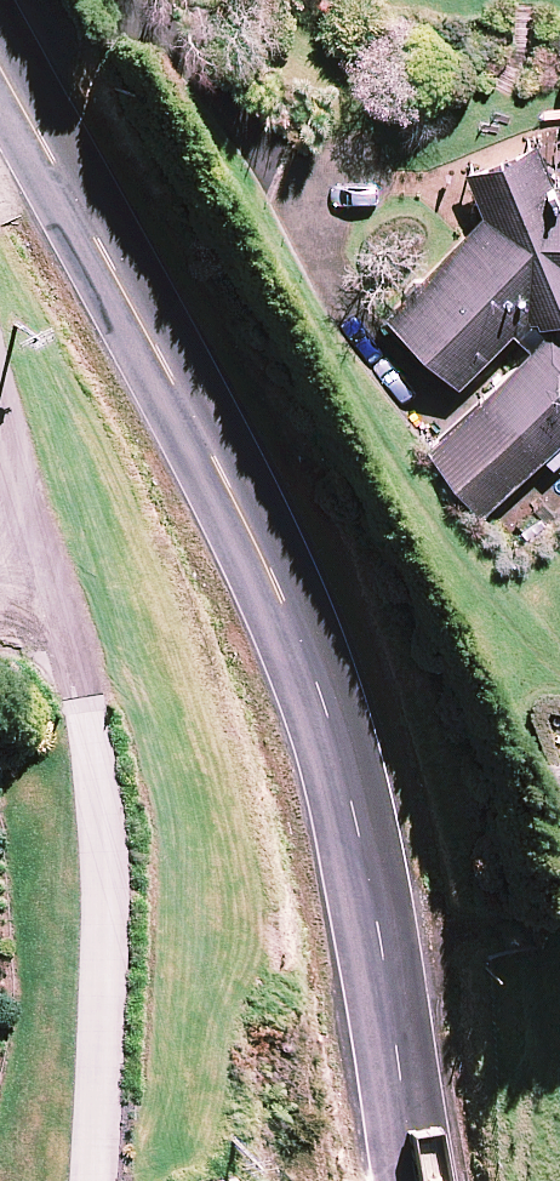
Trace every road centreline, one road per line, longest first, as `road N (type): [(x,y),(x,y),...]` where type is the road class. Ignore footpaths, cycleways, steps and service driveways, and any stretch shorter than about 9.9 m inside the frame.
road 1 (unclassified): [(0,59),(256,546),(320,702),(376,921),(420,1180)]
road 2 (track): [(0,426),(31,681),(0,693)]

